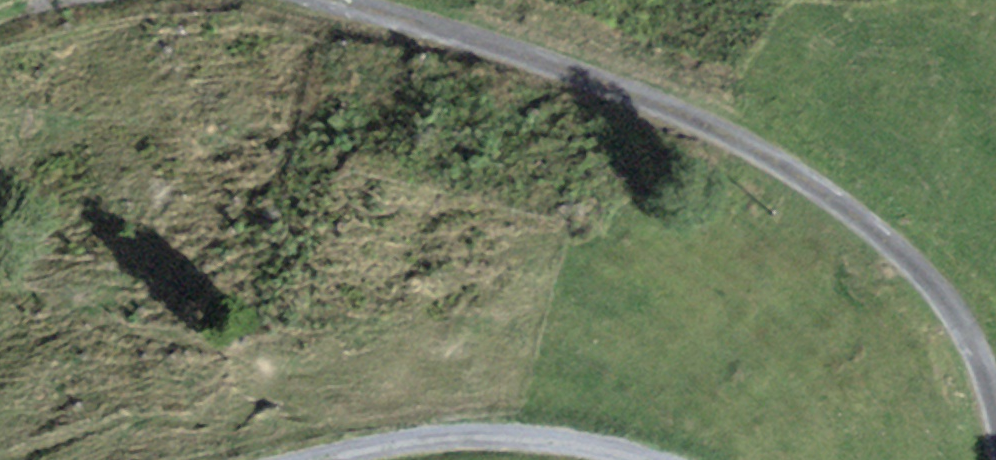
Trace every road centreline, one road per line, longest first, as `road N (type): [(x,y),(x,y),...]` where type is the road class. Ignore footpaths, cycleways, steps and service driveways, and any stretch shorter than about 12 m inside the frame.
road 1 (unclassified): [(332,0),(523,54),(722,130),(916,267),(960,317),(995,400)]
road 2 (track): [(325,459),(413,441),(496,437),(644,459)]

